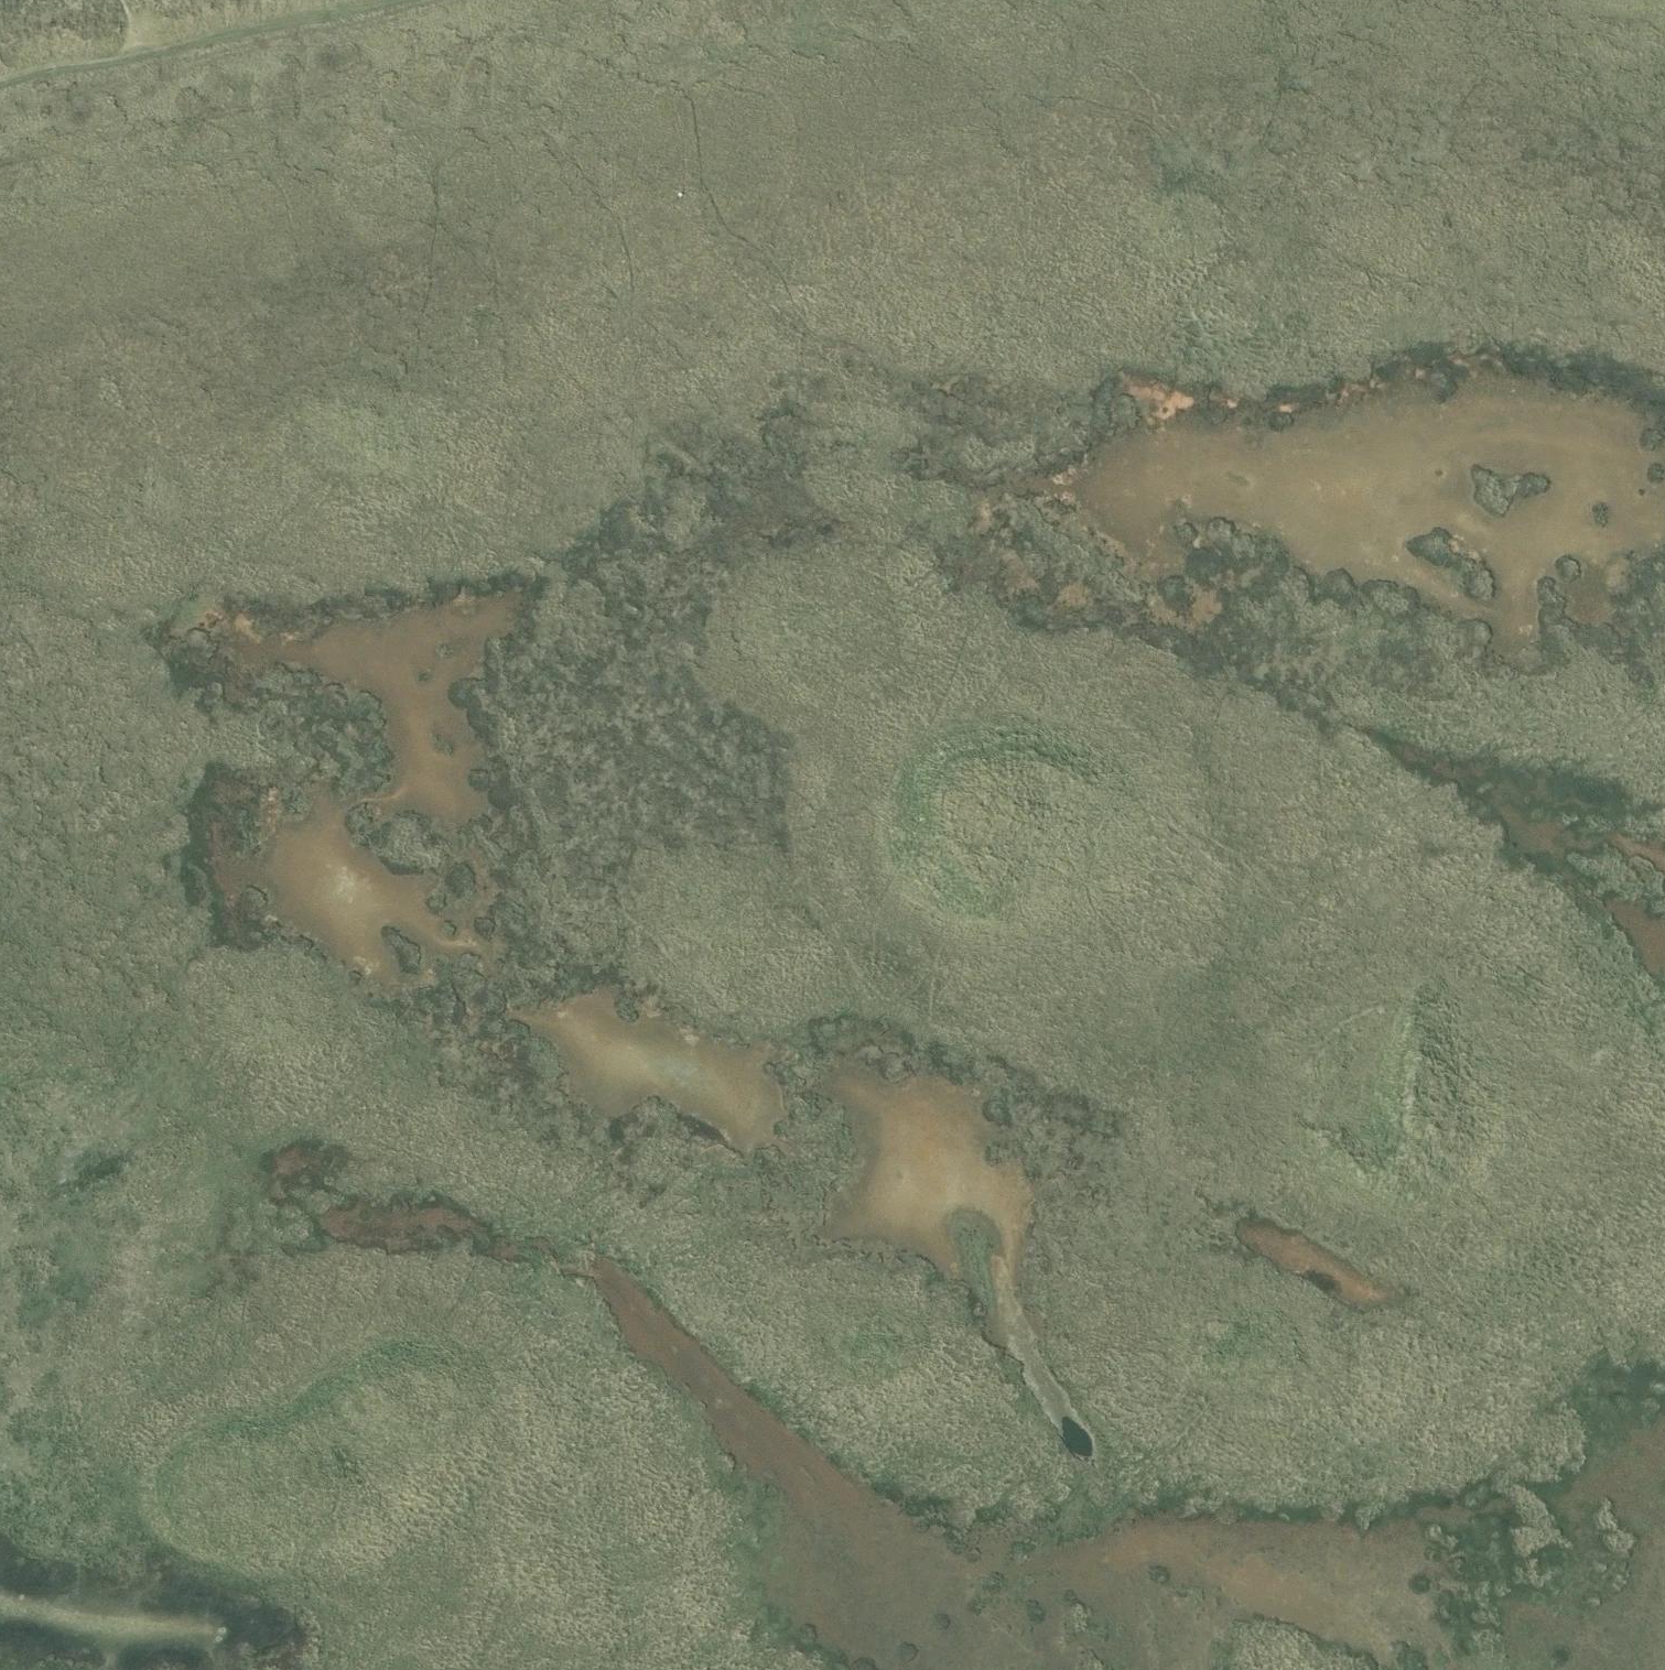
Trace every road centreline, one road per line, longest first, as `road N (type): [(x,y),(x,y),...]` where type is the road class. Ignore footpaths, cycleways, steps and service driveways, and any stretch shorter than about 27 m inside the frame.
road 1 (track): [(0,76),(335,0)]

